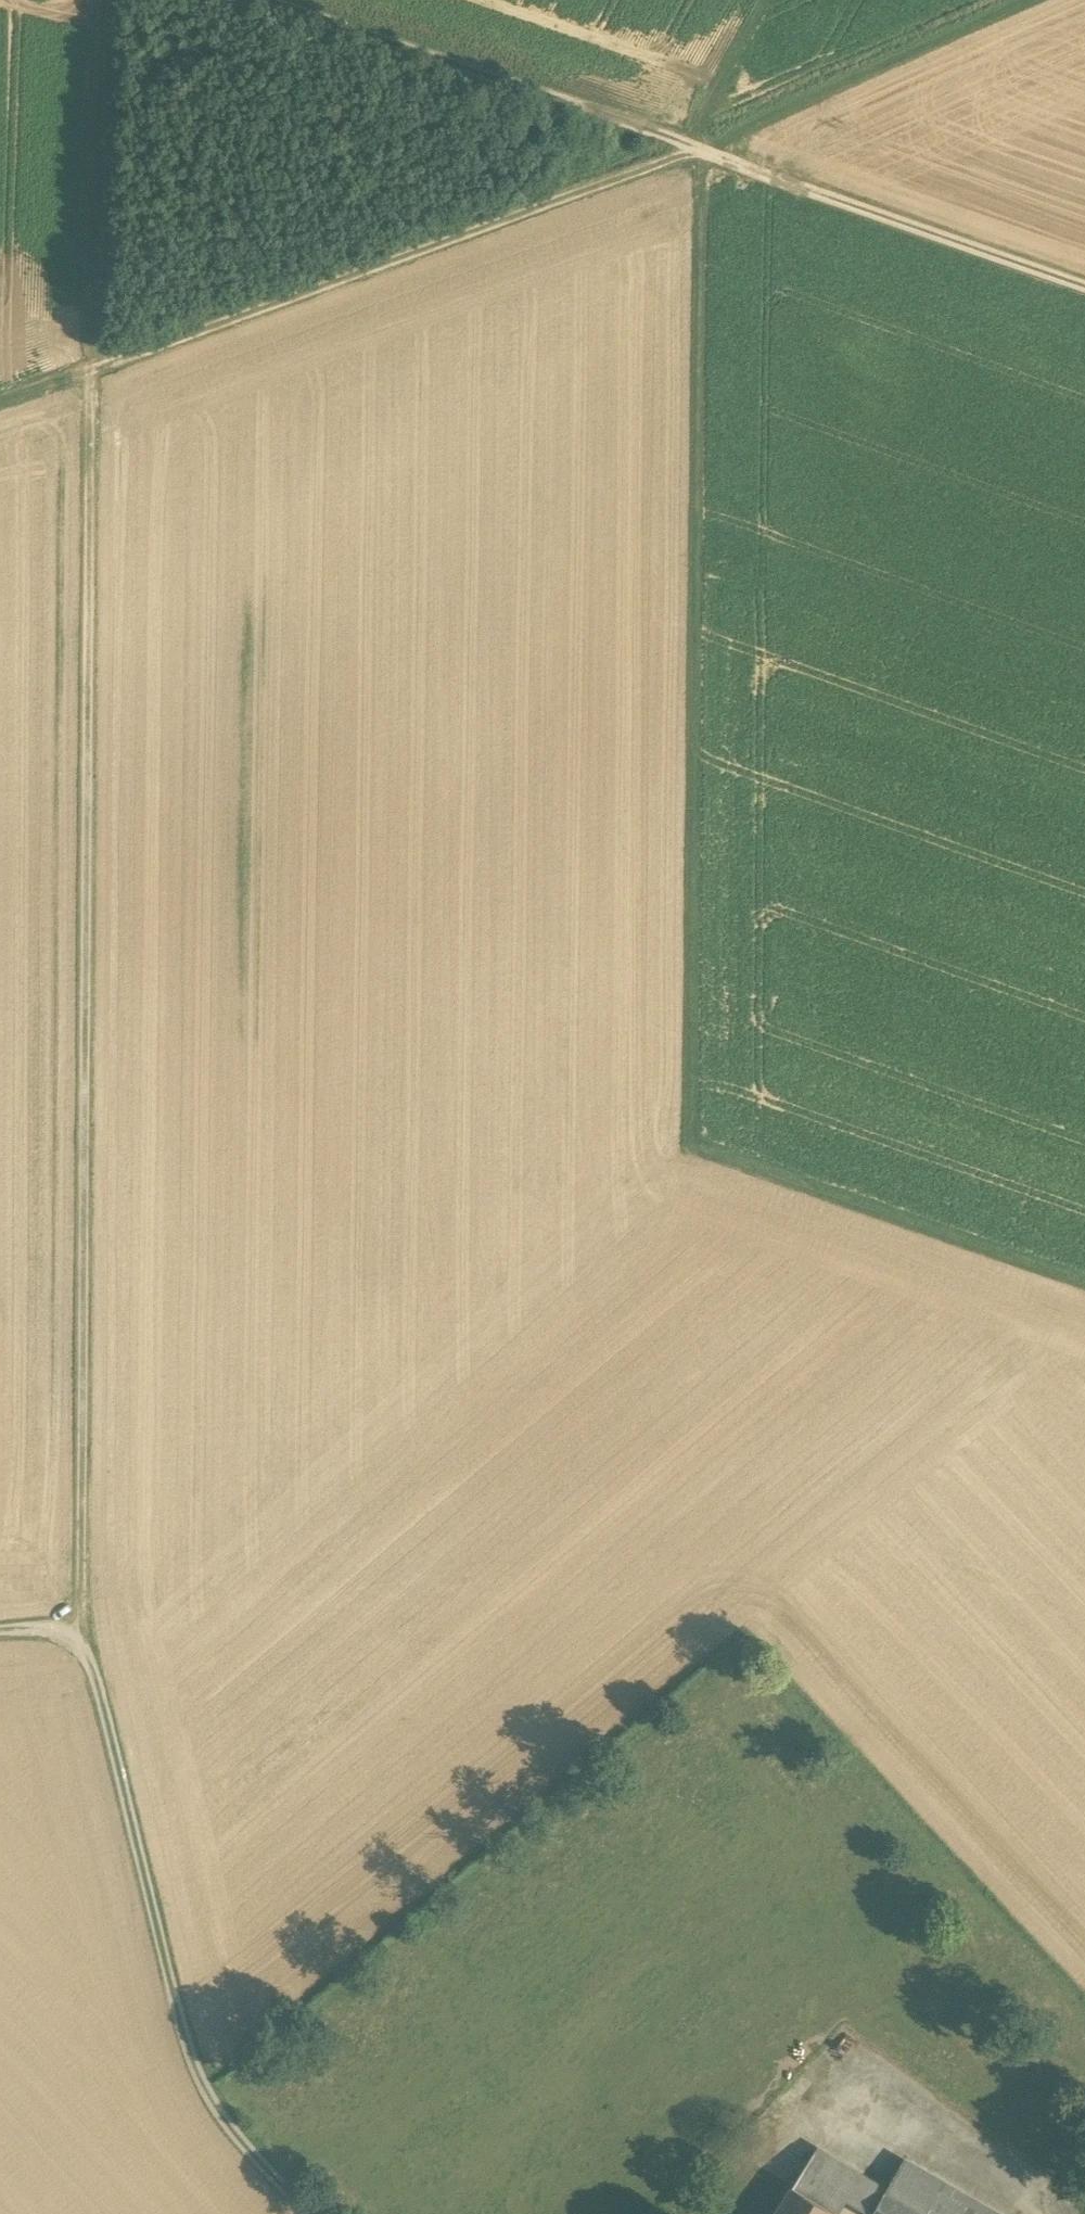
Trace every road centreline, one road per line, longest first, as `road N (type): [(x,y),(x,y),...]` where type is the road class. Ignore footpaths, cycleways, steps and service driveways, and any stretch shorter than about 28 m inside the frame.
road 1 (track): [(311,2213),(199,2082),(85,1635),(99,0)]
road 2 (track): [(1084,1279),(692,1142),(704,152),(1033,0)]
road 3 (track): [(0,401),(680,158),(690,147)]
road 4 (track): [(690,147),(277,0)]
road 5 (track): [(690,147),(1084,287)]
road 6 (track): [(768,0),(690,147)]

